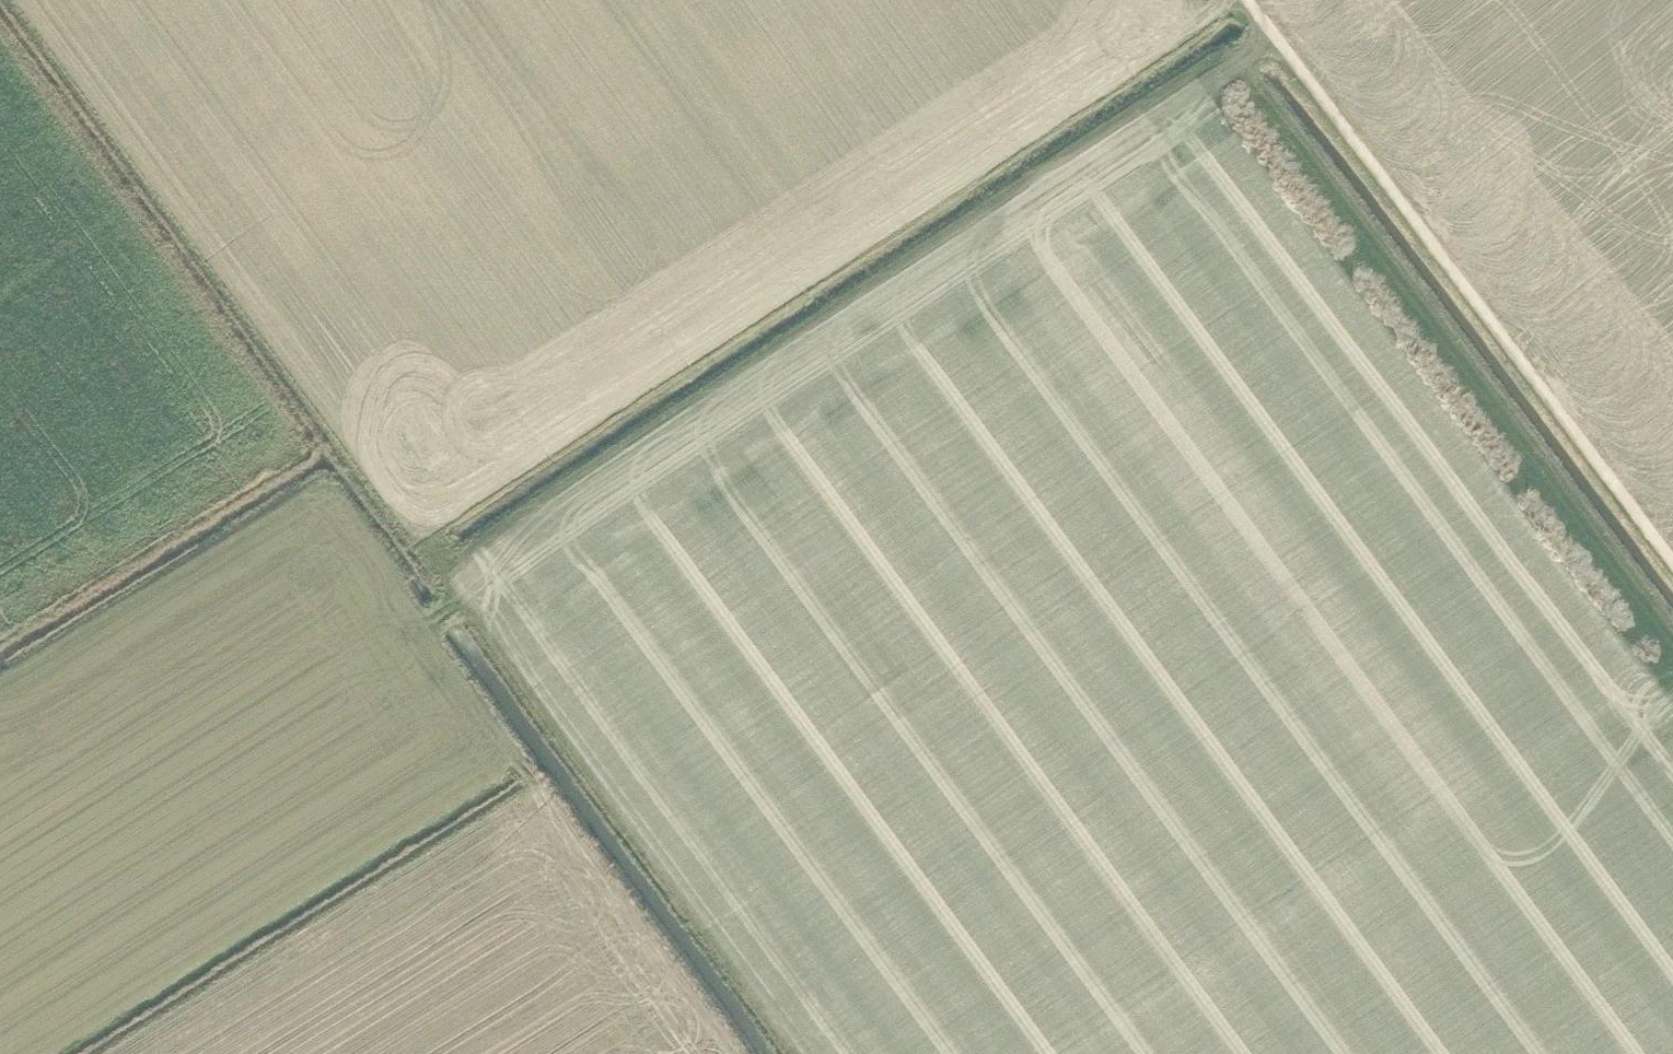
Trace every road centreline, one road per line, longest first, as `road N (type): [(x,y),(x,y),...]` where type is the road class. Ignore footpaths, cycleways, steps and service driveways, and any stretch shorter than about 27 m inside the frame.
road 1 (track): [(1243,0),(1672,564)]

